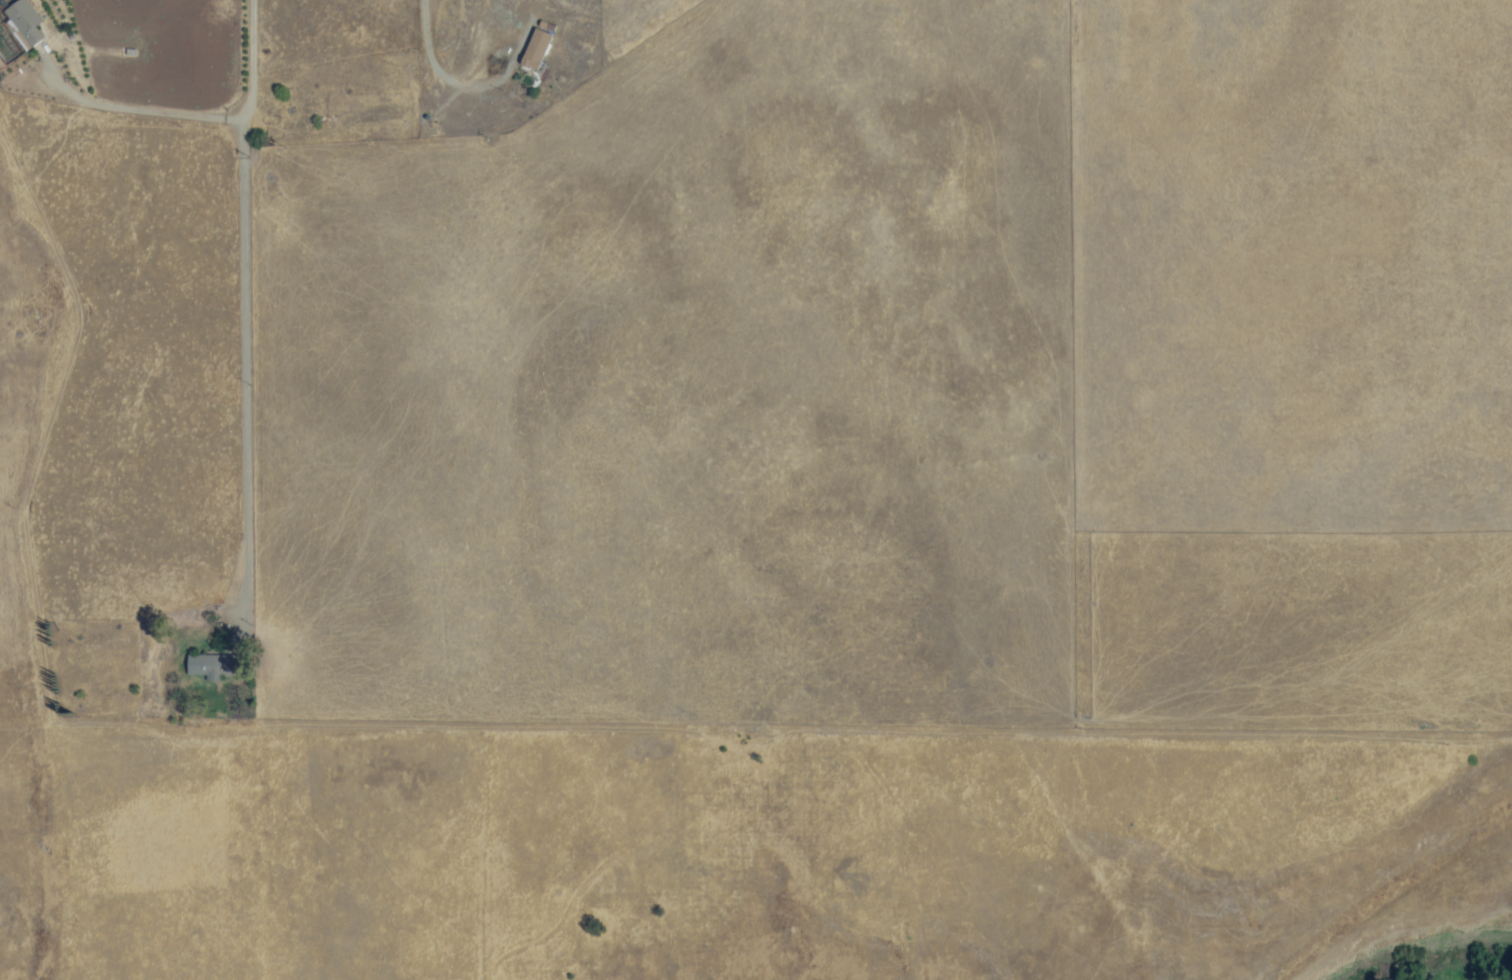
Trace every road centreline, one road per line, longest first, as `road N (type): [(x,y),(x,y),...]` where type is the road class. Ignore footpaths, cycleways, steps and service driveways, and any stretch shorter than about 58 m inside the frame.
road 1 (residential): [(245,0),(243,615)]

